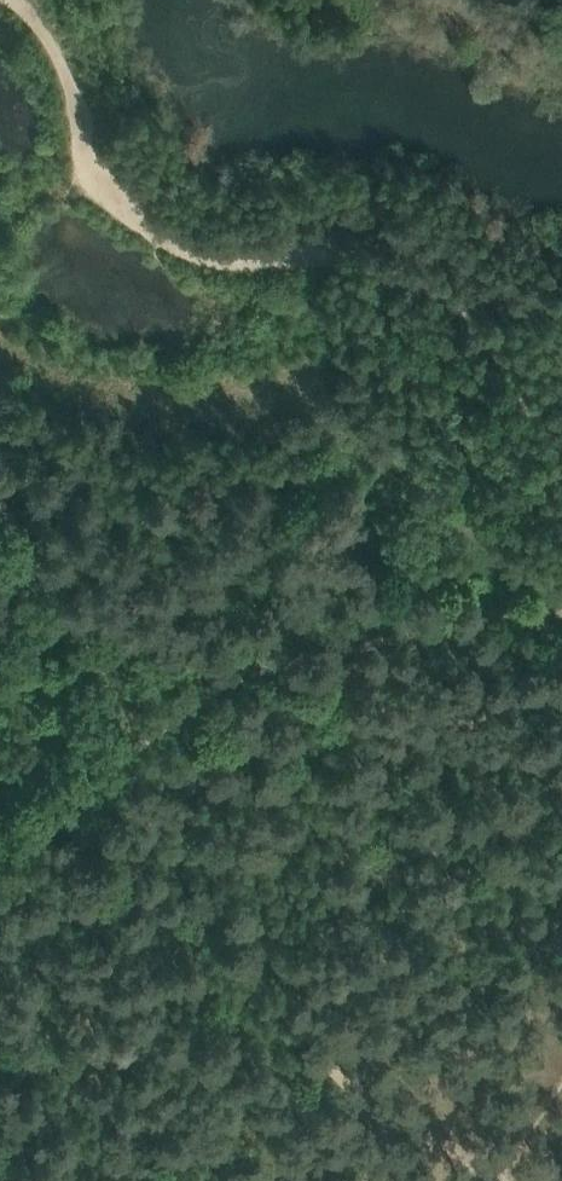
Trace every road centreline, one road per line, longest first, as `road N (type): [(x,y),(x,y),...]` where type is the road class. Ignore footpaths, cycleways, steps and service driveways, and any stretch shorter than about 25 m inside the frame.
road 1 (track): [(206,683),(426,498),(561,597)]
road 2 (track): [(155,726),(0,833)]

